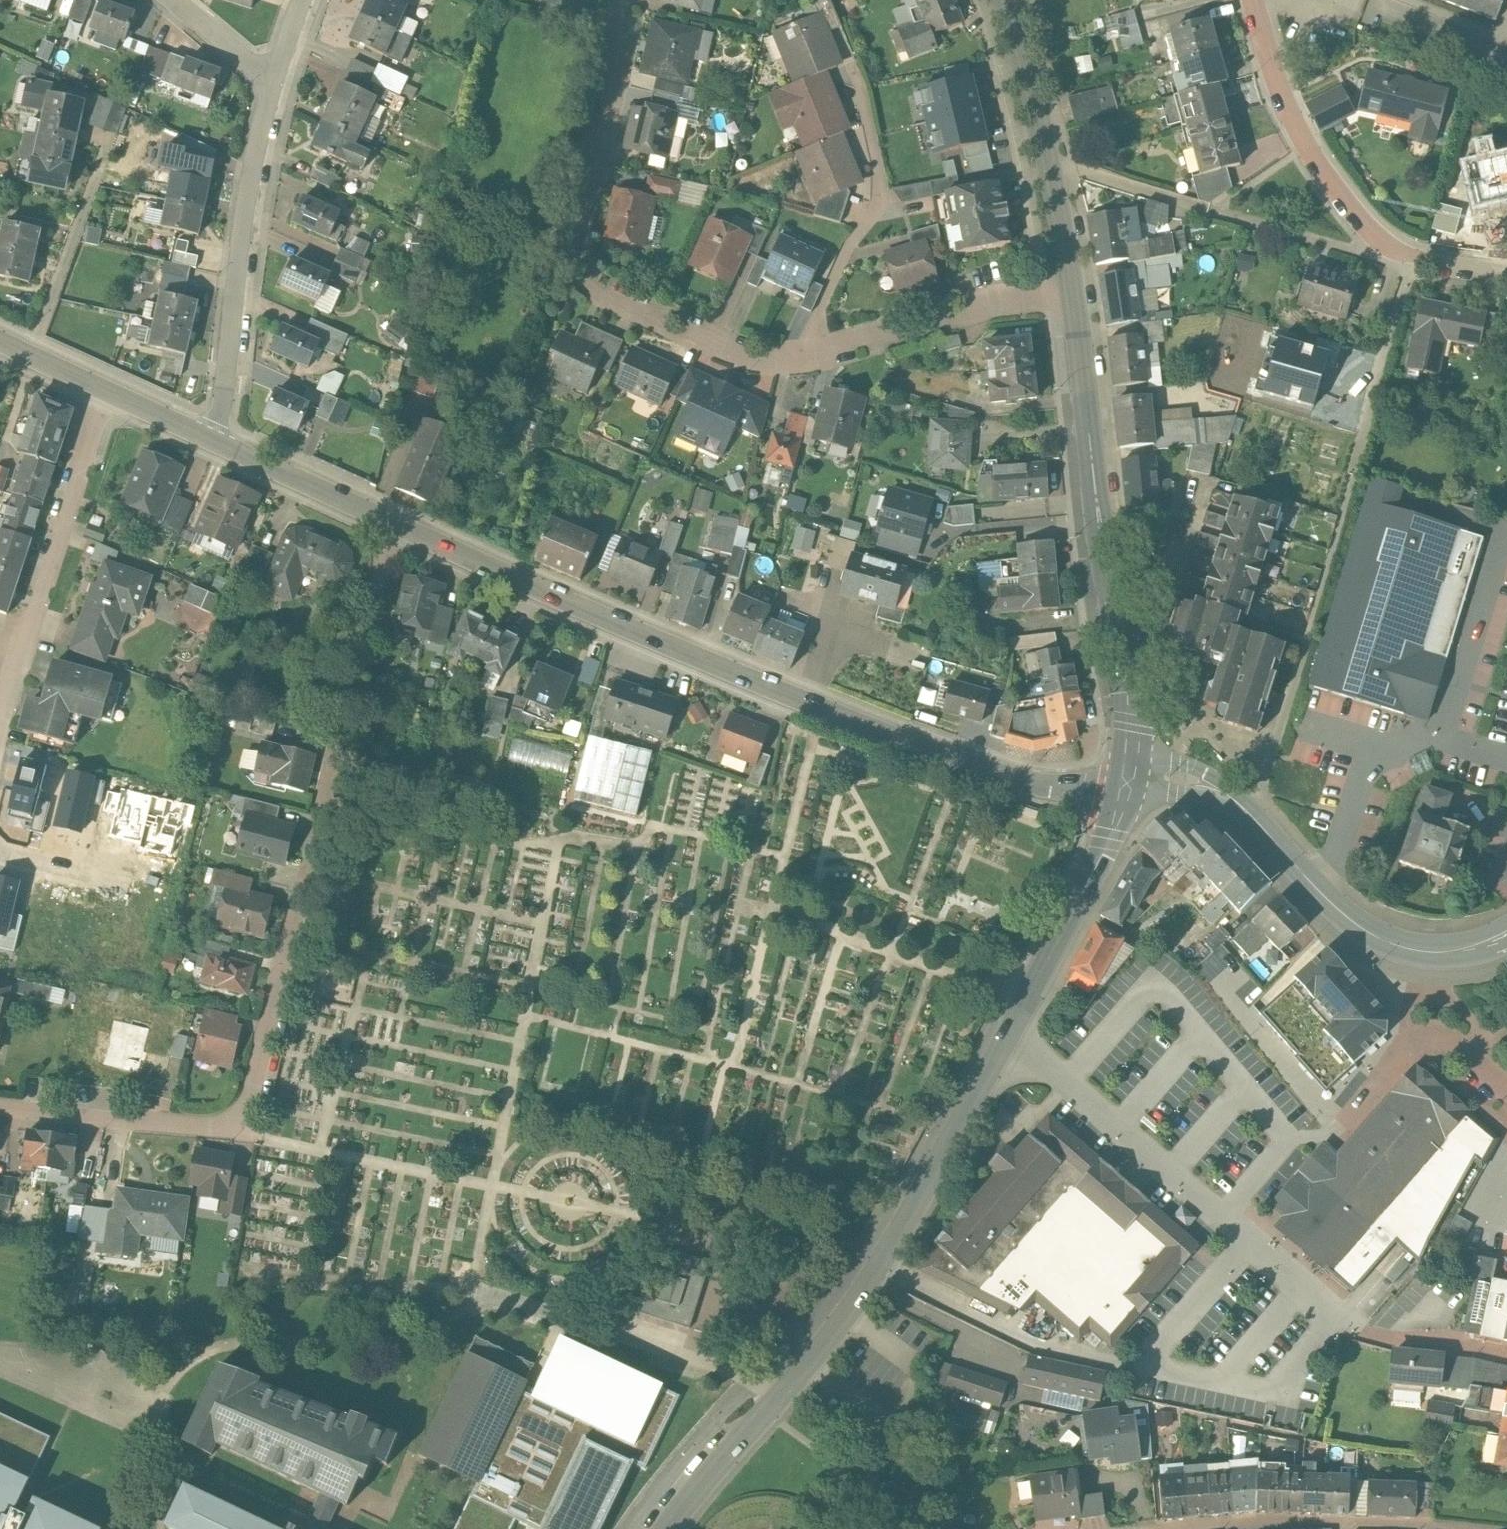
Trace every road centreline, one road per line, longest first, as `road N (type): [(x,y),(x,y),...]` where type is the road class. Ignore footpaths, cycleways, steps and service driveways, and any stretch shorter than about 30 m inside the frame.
road 1 (residential): [(662,1528),(865,1283),(988,1073),(1108,844),(1131,784)]
road 2 (residential): [(0,1107),(236,1128),(357,680),(371,597),(398,525)]
road 3 (residential): [(398,525),(954,757),(1064,787),(1131,784)]
road 4 (residential): [(640,0),(582,228),(585,257),(611,286),(669,319),(736,348),(803,355)]
road 5 (residential): [(1131,784),(1131,716),(1073,289)]
road 6 (residential): [(1131,784),(1173,778),(1205,785),(1371,936),(1419,955),(1506,936)]
road 7 (residential): [(1506,278),(1411,269),(1308,146),(1246,0)]
road 8 (residential): [(1226,1220),(1293,1142),(1330,1140),(1417,1036),(1443,1032),(1506,1086)]
road 9 (residential): [(106,390),(0,742)]
road 10 (residential): [(275,83),(247,206),(216,441)]
road 11 (residential): [(854,68),(882,190),(878,210),(849,242),(803,355)]
road 12 (residential): [(1163,1528),(1307,1520),(1450,1528)]
road 13 (residential): [(803,355),(1073,289)]
road 14 (residential): [(106,148),(30,357)]
road 15 (residential): [(216,441),(398,525)]
road 16 (residential): [(1208,209),(1046,162)]
road 17 (residential): [(1046,162),(1004,0)]
road 18 (residential): [(1506,1352),(1346,1328)]
road 19 (residential): [(1073,289),(1046,162)]
road 20 (residential): [(0,847),(125,878)]
road 21 (residential): [(275,83),(180,0)]
road 22 (residential): [(106,390),(216,441)]

